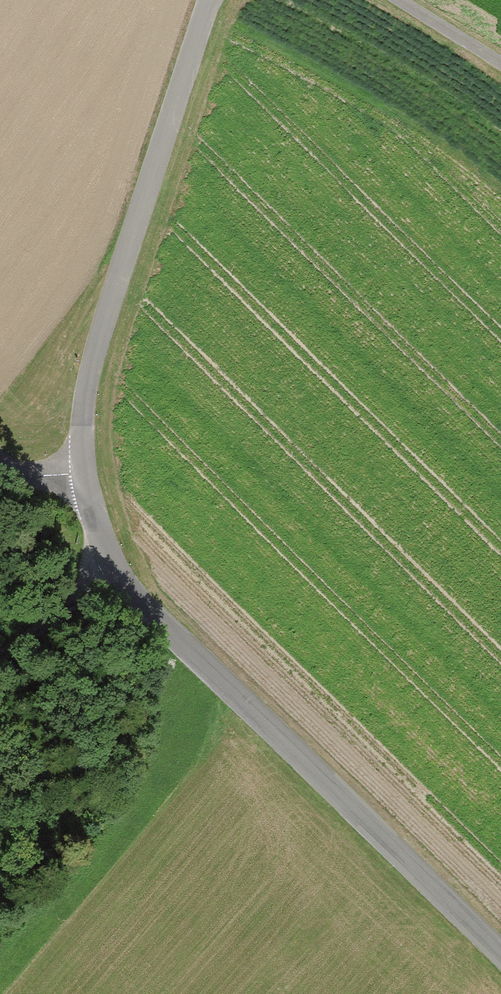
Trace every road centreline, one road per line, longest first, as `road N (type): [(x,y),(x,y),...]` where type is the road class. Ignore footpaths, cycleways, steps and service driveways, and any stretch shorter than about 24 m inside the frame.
road 1 (unclassified): [(500,951),(107,564),(82,503),(76,455)]
road 2 (unclassified): [(206,0),(76,415),(76,455)]
road 3 (track): [(107,564),(37,631),(0,651)]
road 4 (track): [(500,74),(385,0)]

